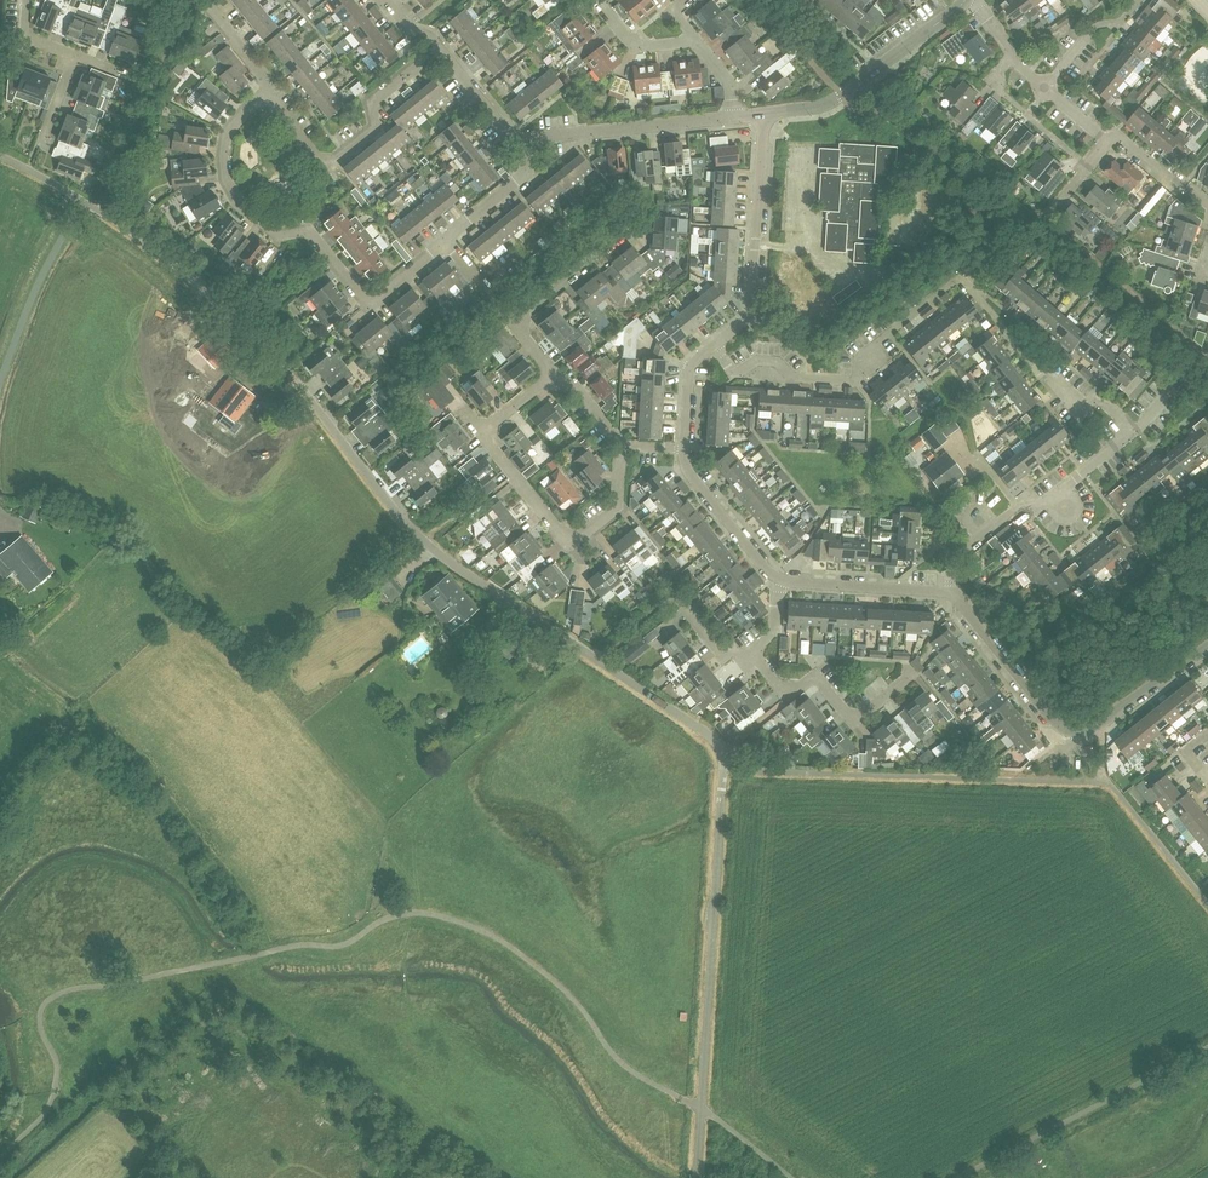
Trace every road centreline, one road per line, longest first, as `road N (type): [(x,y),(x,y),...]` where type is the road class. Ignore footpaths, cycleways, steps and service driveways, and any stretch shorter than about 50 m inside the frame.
road 1 (unclassified): [(723,771),(721,754),(699,729),(425,542),(233,315),(106,213),(0,156)]
road 2 (unclassified): [(1207,905),(1110,786),(723,771)]
road 3 (unclassified): [(697,1177),(723,771)]
road 4 (residential): [(266,96),(228,134),(224,156),(236,202),(275,234),(313,235),(372,303),(448,243)]
road 5 (unclassified): [(1207,652),(1100,730),(1068,731),(948,593)]
road 6 (residential): [(954,282),(872,347),(869,368),(855,380),(794,377),(777,362),(759,361),(734,376),(716,346)]
road 7 (residential): [(266,96),(327,164),(378,127),(373,105),(441,50)]
road 8 (residential): [(948,593),(951,559),(1018,509),(1042,506),(1134,432)]
road 9 (residential): [(480,432),(575,542),(618,504),(622,447)]
road 10 (unclassified): [(716,346),(745,318),(751,299),(760,116)]
road 11 (unclassified): [(760,116),(842,98),(964,0)]
road 12 (residential): [(1134,432),(1098,398),(1076,414),(979,298)]
road 13 (residential): [(914,674),(855,717),(817,679),(798,690),(779,688),(751,653)]
road 14 (unclassified): [(527,140),(734,119)]
road 15 (unclassified): [(783,581),(697,485),(683,448)]
road 16 (unclassified): [(948,593),(783,581)]
road 17 (residential): [(513,325),(628,232),(641,232)]
road 18 (residential): [(448,243),(520,179),(527,140)]
road 19 (residential): [(1044,87),(1095,27),(1118,23),(1139,0)]
road 20 (unclassified): [(527,140),(511,136),(441,50)]
road 21 (residential): [(1011,57),(999,89),(1069,150)]

